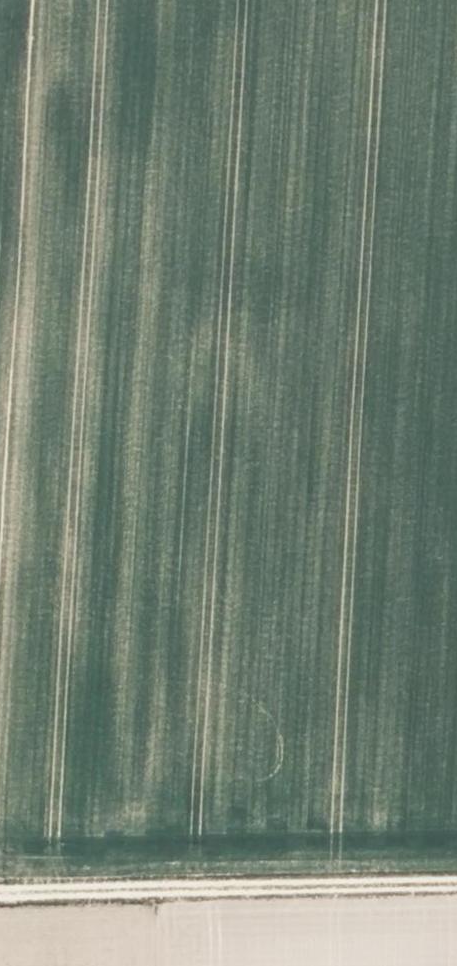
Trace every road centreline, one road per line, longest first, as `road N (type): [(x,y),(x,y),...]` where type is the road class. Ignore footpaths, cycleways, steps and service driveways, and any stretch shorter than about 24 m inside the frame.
road 1 (track): [(0,898),(456,889)]

